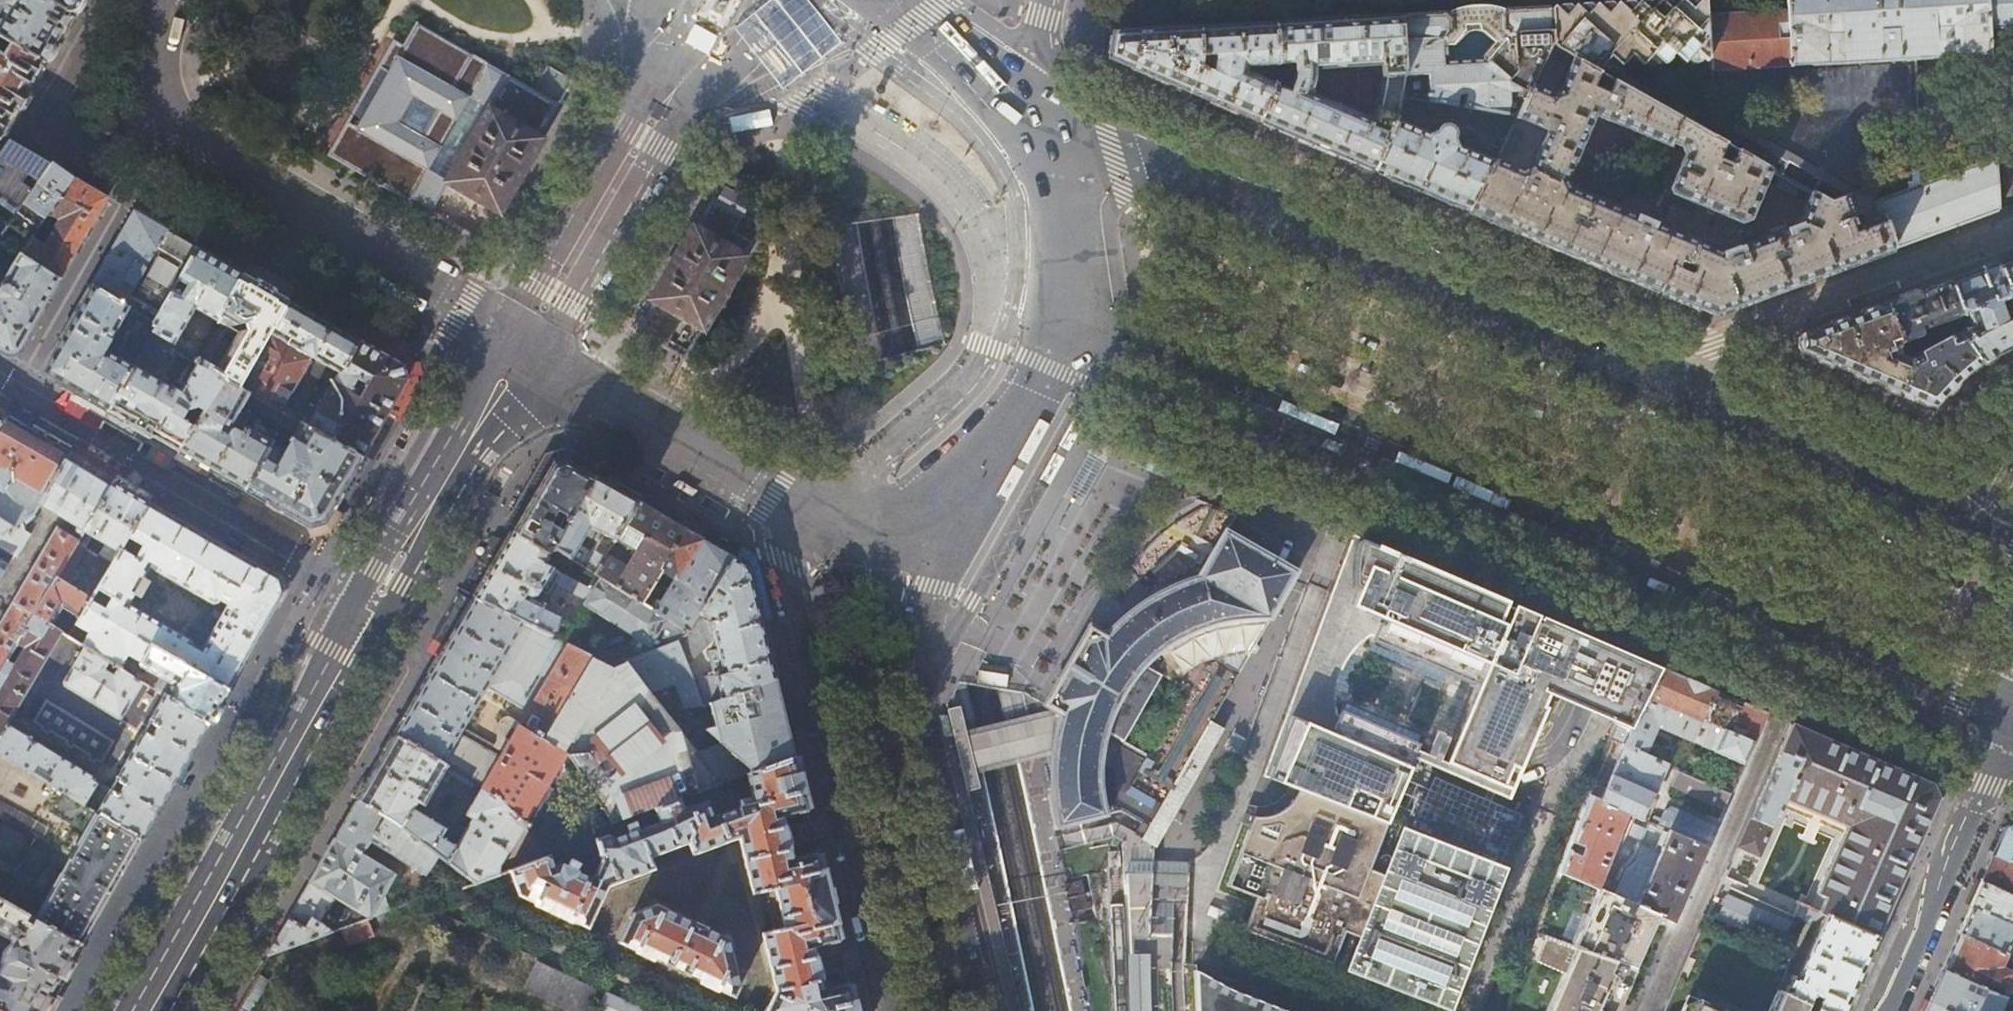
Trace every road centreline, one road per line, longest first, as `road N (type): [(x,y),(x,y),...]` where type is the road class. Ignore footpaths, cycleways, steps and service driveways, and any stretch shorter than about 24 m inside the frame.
road 1 (primary): [(1073,322),(1813,635)]
road 2 (primary): [(1629,375),(1112,150)]
road 3 (primary): [(156,3),(145,88),(157,134),(501,334)]
road 4 (tertiary): [(776,499),(893,1010)]
road 5 (tertiary): [(990,1010),(916,691),(928,604),(962,532)]
road 6 (primary): [(152,1010),(390,579)]
road 7 (residential): [(1813,635),(1650,1010)]
road 8 (residential): [(1629,375),(2012,232)]
road 9 (unknown): [(738,63),(879,132),(941,176),(995,246),(1007,297)]
road 10 (primary): [(1968,520),(1629,375)]
road 11 (residential): [(1888,1010),(2012,720)]
road 12 (primary): [(540,358),(776,499)]
road 13 (primary): [(501,334),(390,579)]
road 14 (primary): [(390,579),(540,358)]
road 15 (primary): [(962,532),(1073,322)]
road 16 (primary): [(1813,635),(2012,720)]
road 17 (primary): [(776,499),(880,547),(962,532)]
road 18 (primary): [(1073,322),(1121,195),(1112,150)]
road 19 (primary): [(1046,115),(961,63),(931,0)]

